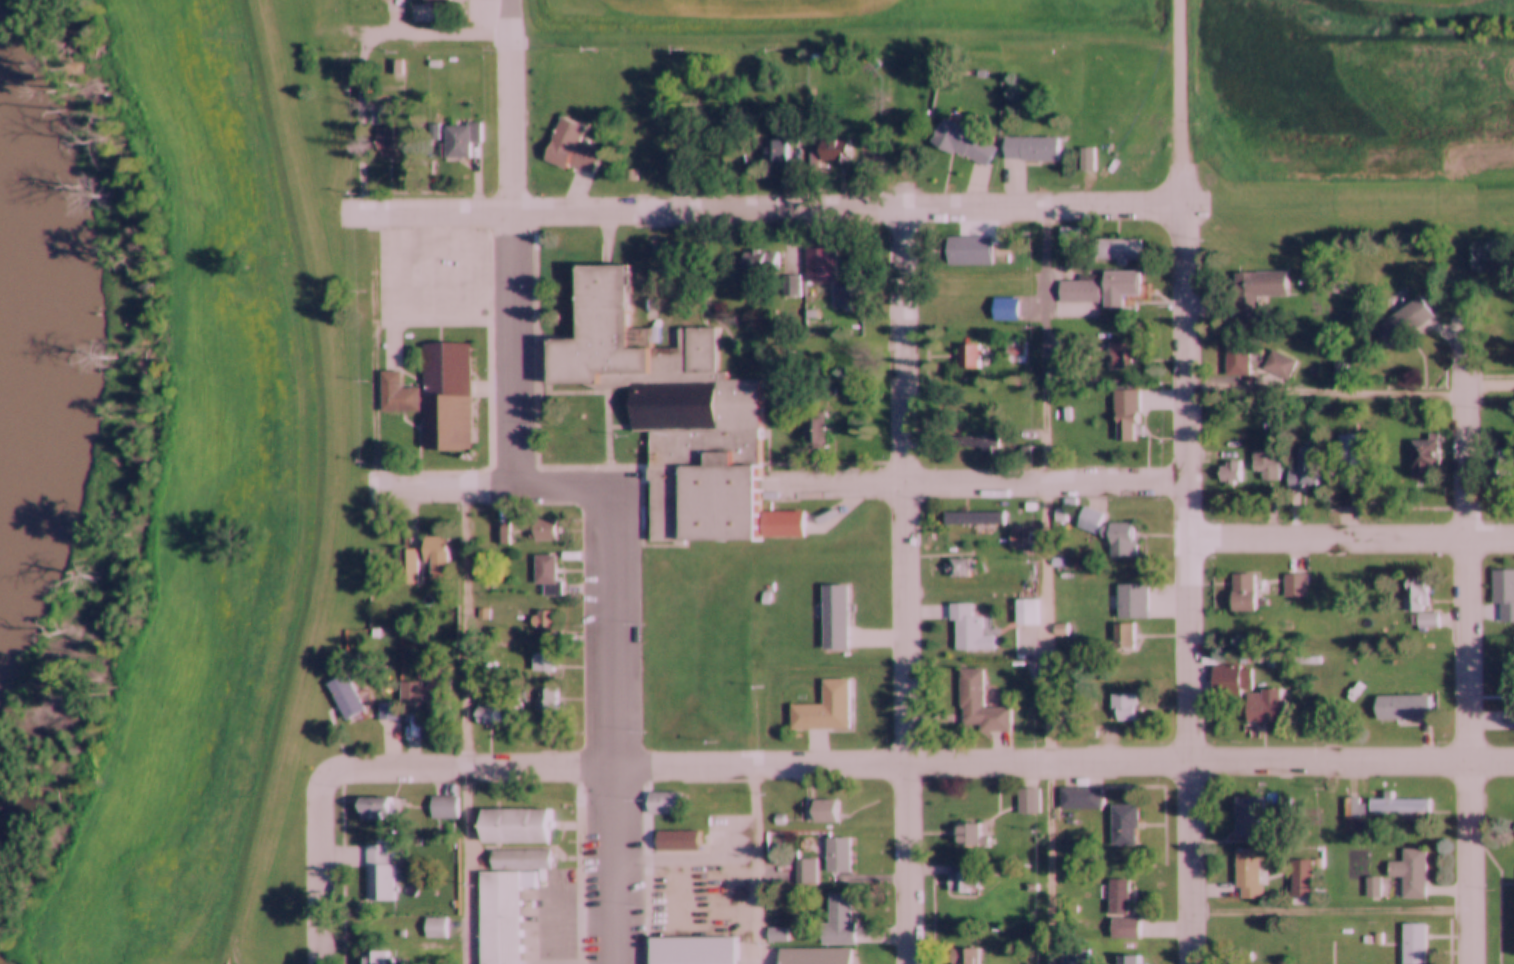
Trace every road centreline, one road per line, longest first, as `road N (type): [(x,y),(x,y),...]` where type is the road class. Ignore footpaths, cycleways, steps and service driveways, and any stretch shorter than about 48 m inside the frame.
road 1 (residential): [(619,765),(1513,761)]
road 2 (residential): [(1193,963),(1183,204)]
road 3 (residential): [(908,963),(900,208)]
road 4 (residential): [(512,212),(1183,204)]
road 5 (residential): [(1470,963),(1466,320)]
road 6 (residential): [(514,488),(509,0)]
road 7 (tertiary): [(620,963),(617,490)]
road 8 (residential): [(1513,540),(1188,540)]
road 9 (residential): [(619,765),(321,770)]
road 10 (residential): [(1186,482),(904,484)]
road 11 (residential): [(617,490),(355,488)]
road 12 (residential): [(1183,204),(1179,0)]
road 13 (residential): [(321,963),(321,770)]
road 14 (residential): [(512,212),(341,211)]
road 15 (residential): [(352,31),(510,31)]

